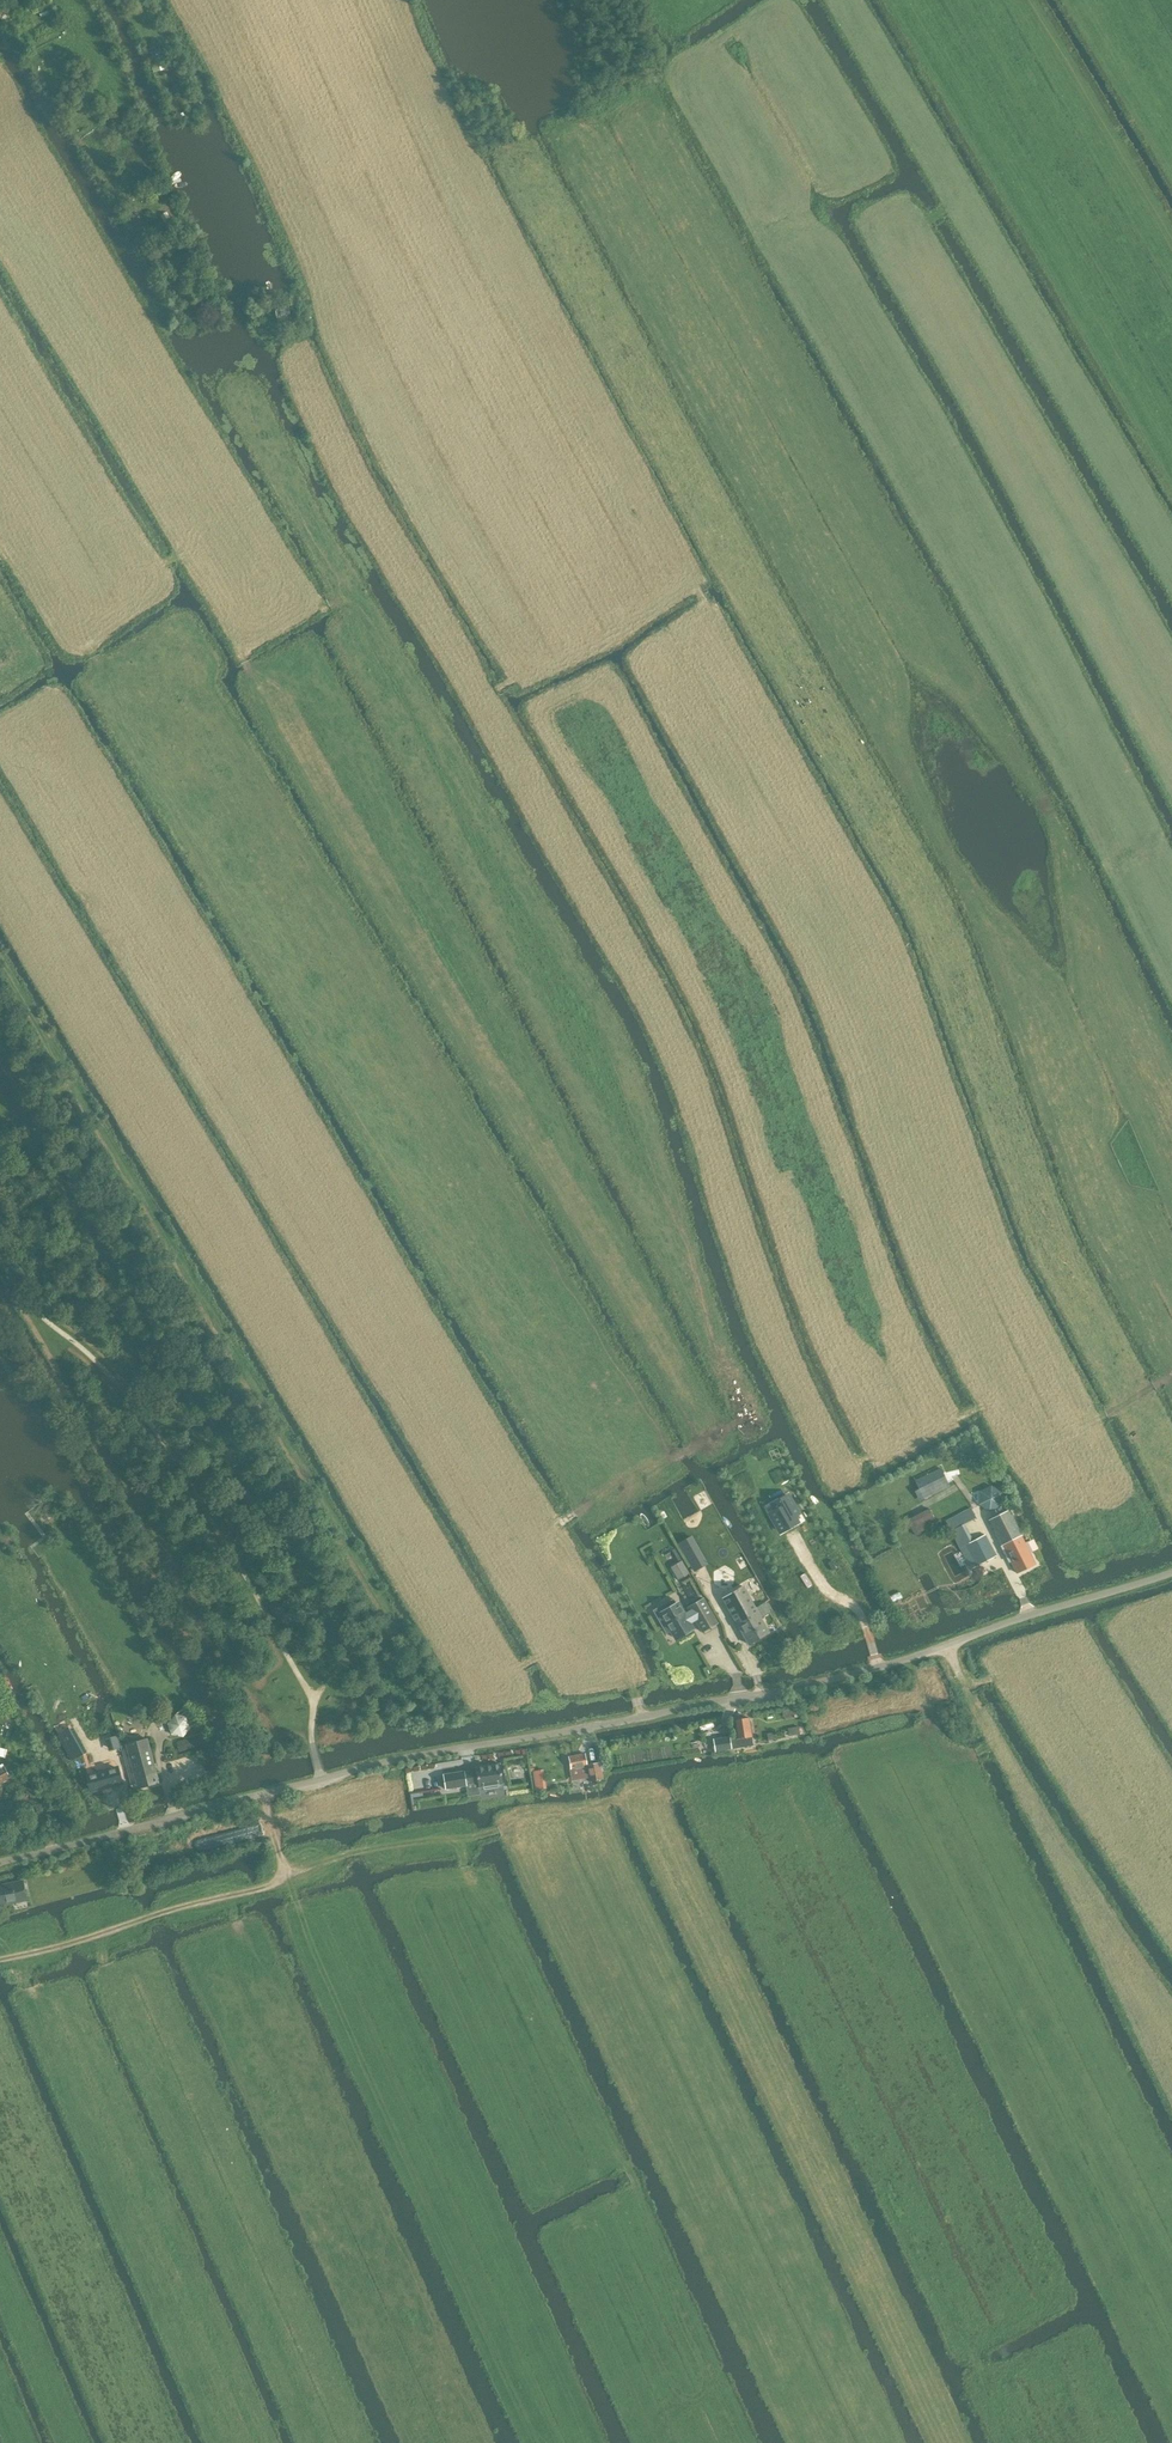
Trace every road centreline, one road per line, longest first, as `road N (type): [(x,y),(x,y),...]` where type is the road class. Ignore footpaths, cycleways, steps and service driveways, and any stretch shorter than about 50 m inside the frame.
road 1 (unclassified): [(0,1863),(405,1760),(843,1679),(1171,1576)]

